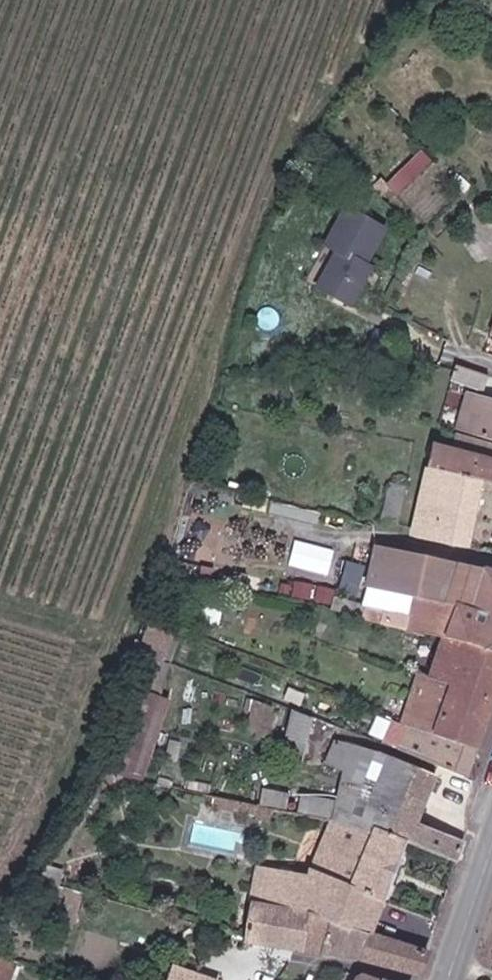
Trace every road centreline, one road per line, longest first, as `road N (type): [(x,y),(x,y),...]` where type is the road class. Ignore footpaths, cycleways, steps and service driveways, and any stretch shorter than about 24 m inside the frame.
road 1 (tertiary): [(491,854),(450,979)]

